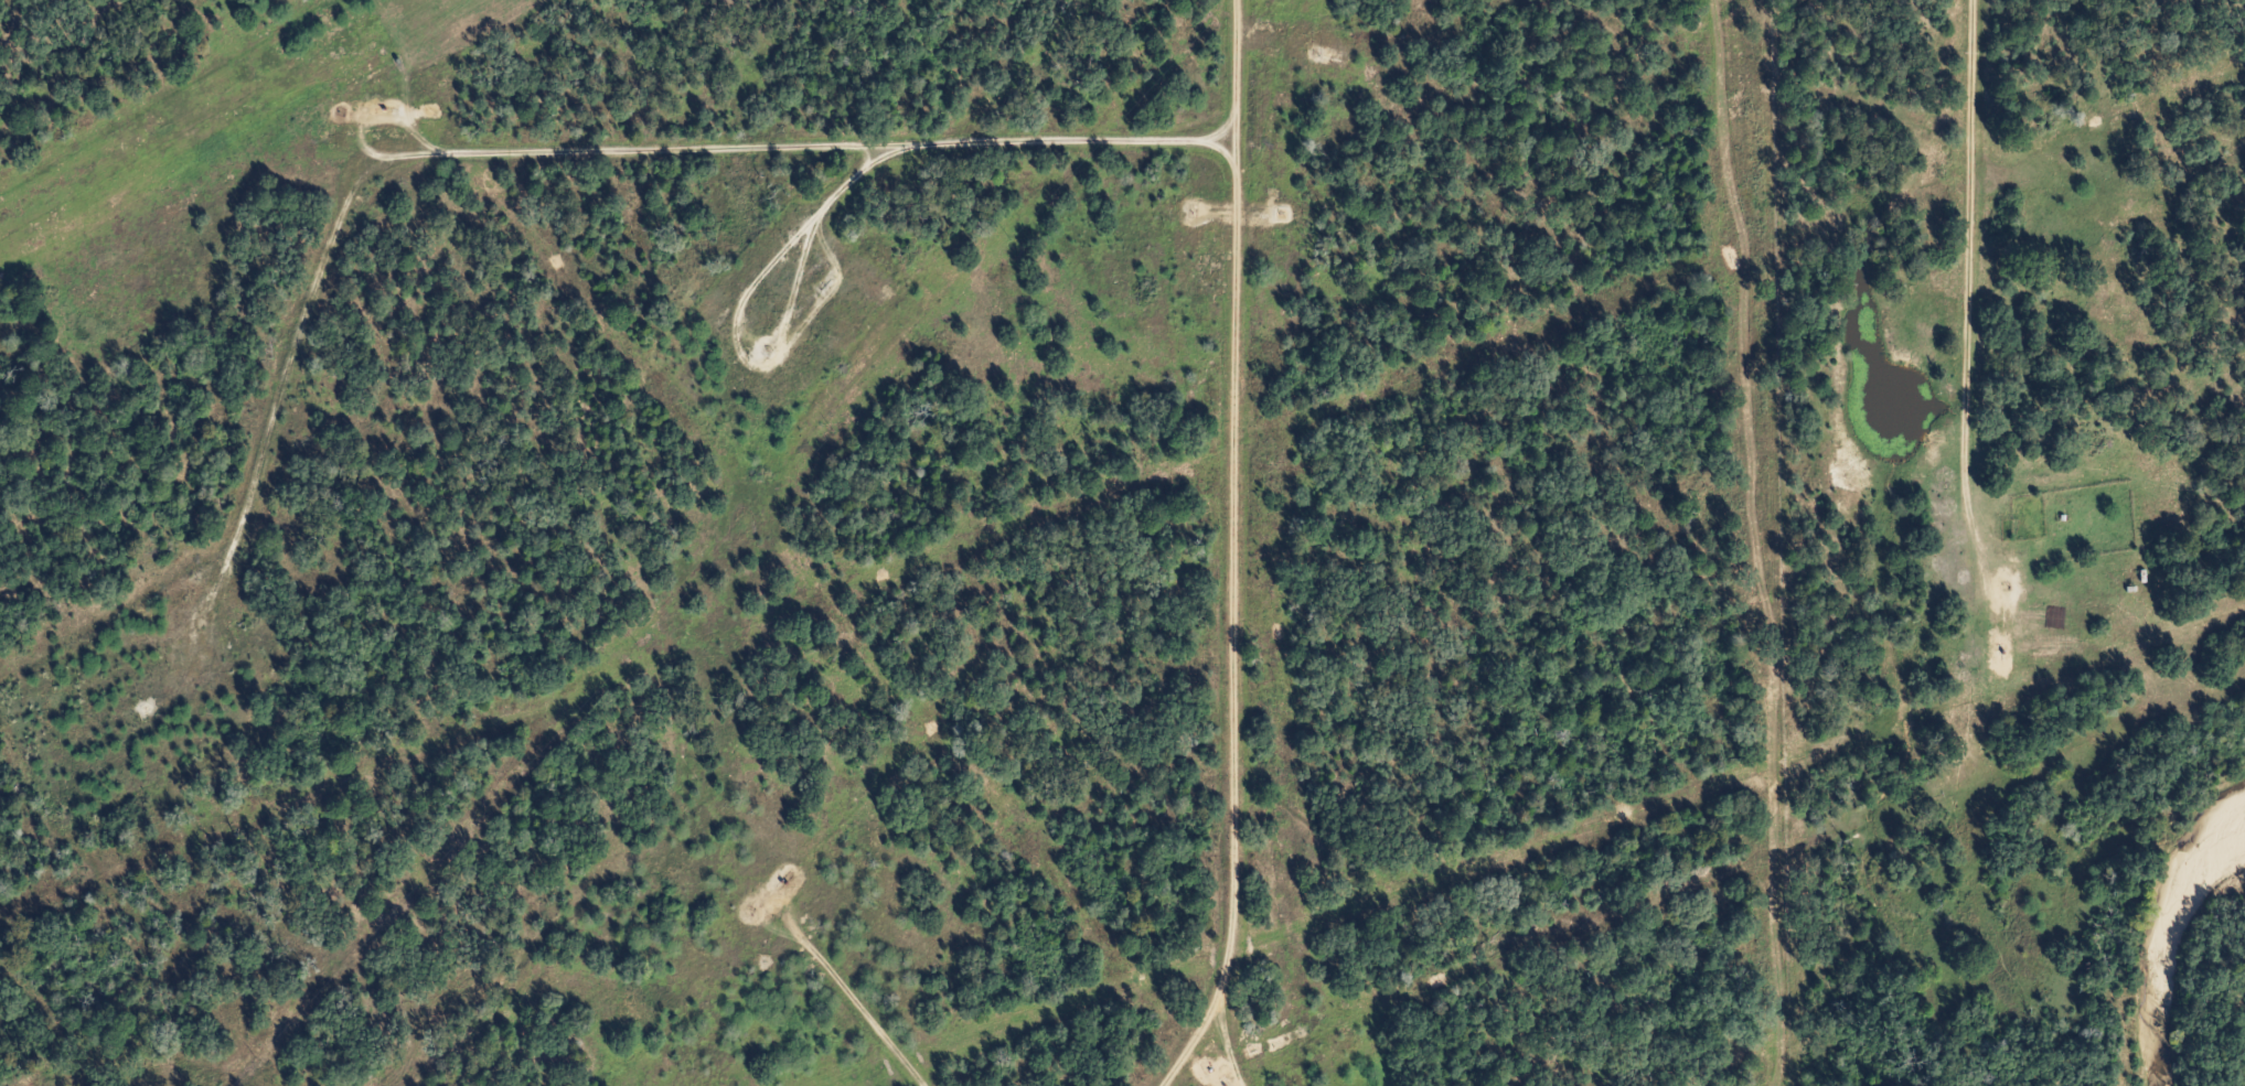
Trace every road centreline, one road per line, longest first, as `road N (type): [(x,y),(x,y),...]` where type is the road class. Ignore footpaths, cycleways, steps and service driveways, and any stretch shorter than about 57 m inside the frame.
road 1 (residential): [(1163,1085),(1200,1032),(1236,932),(1242,0)]
road 2 (residential): [(1975,0),(1986,660)]

